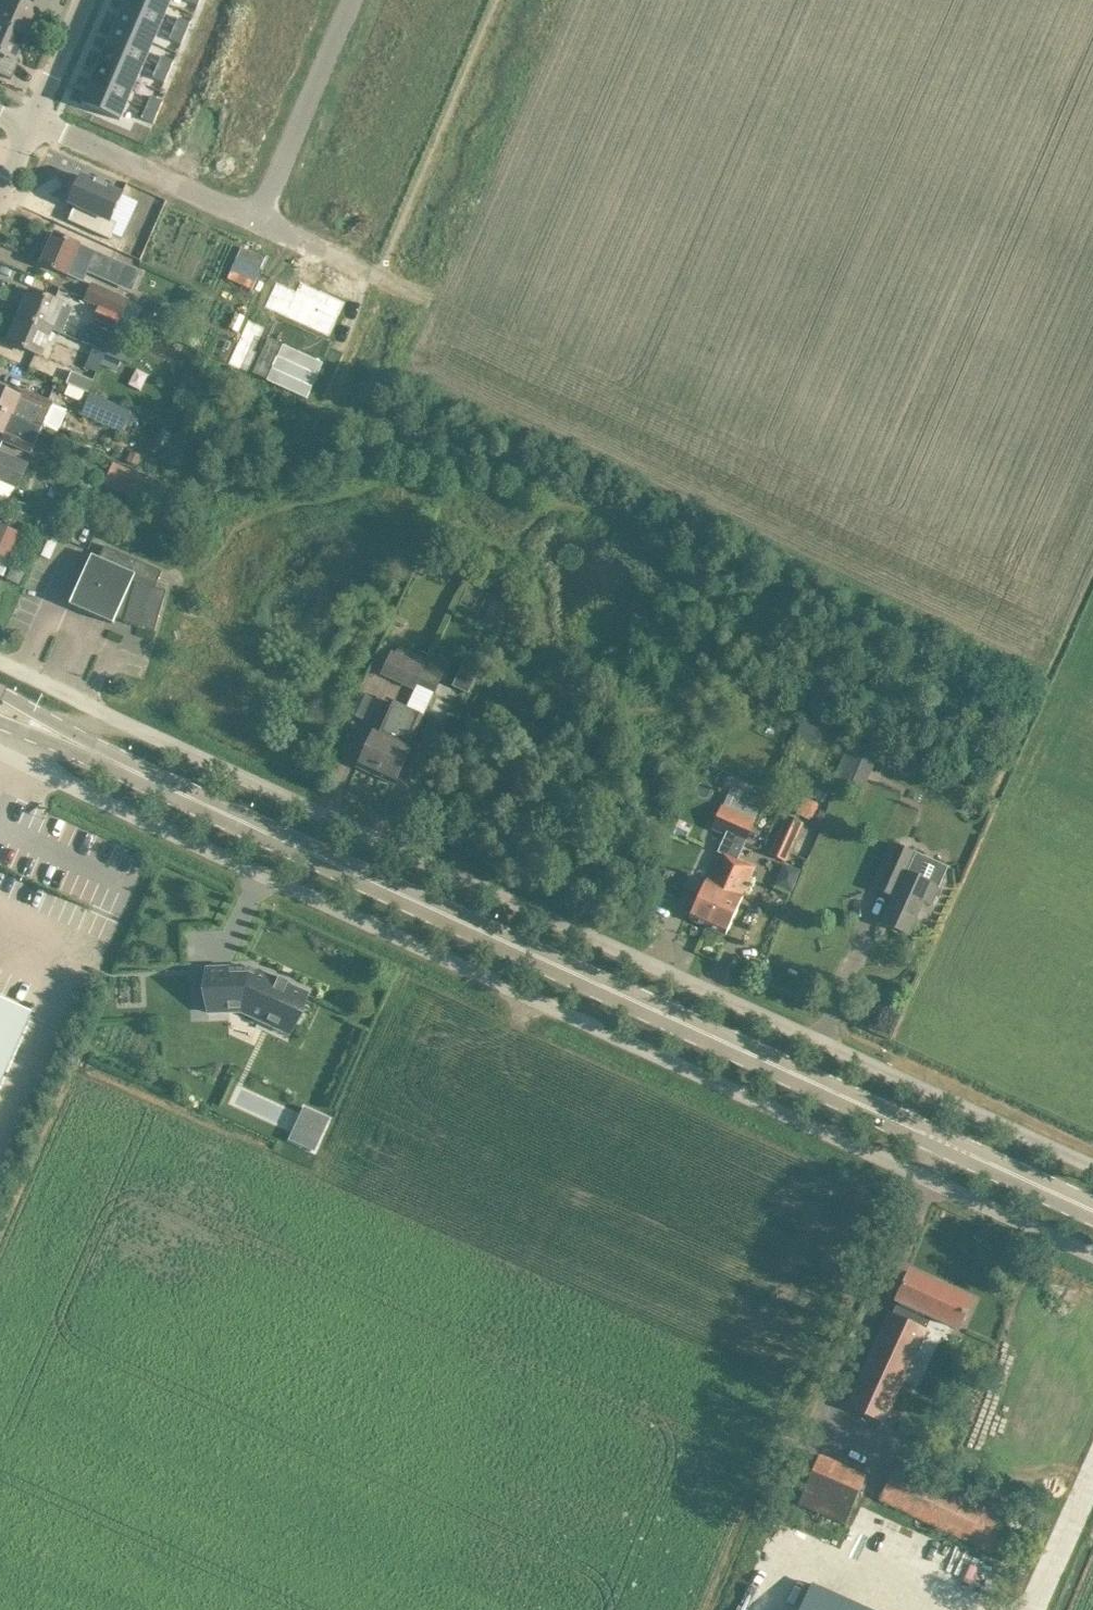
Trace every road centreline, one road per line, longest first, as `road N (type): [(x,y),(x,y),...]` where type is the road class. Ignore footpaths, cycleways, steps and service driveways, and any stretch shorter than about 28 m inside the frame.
road 1 (unclassified): [(1092,1252),(21,758)]
road 2 (primary): [(1092,1208),(63,734)]
road 3 (unclassified): [(1092,1167),(117,718)]
road 4 (residential): [(257,221),(35,124)]
road 5 (residential): [(350,0),(257,221)]
road 6 (residential): [(427,297),(257,221)]
road 7 (residential): [(35,124),(88,0)]
road 8 (unclassified): [(117,718),(0,661)]

